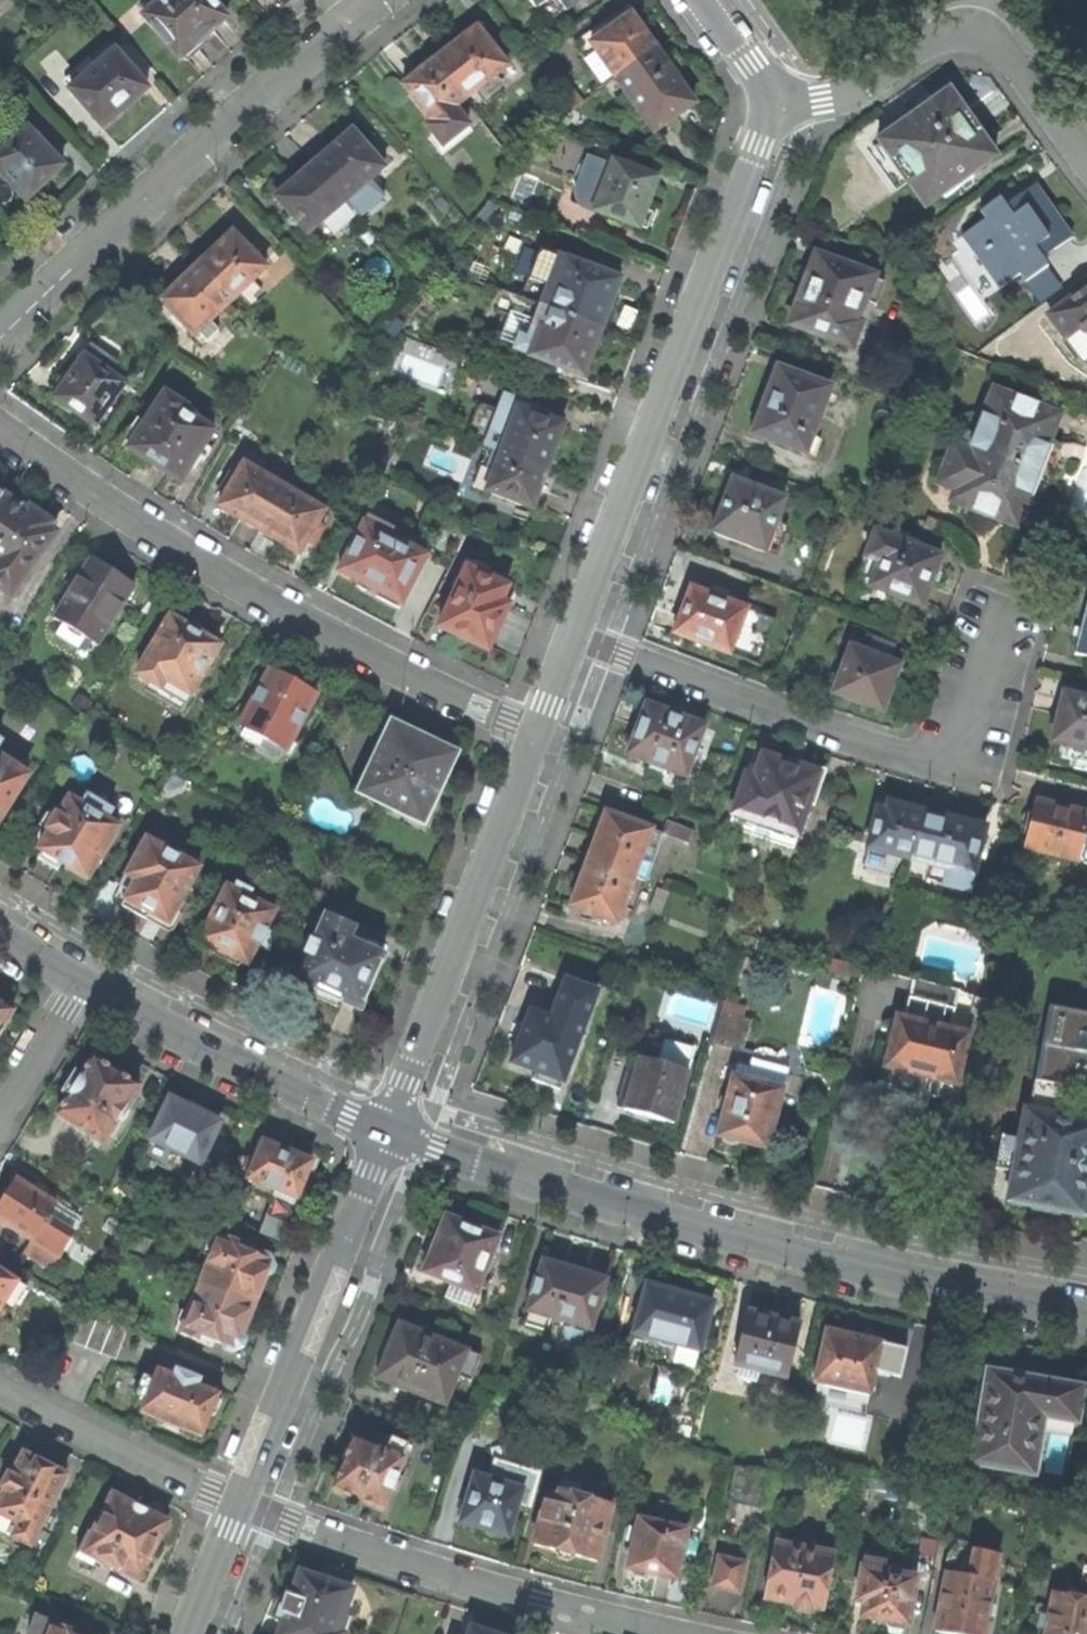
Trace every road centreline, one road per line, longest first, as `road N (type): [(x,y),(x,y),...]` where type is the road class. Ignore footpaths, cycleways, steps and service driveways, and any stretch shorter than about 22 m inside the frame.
road 1 (tertiary): [(1086,1312),(692,1224),(389,1129)]
road 2 (residential): [(0,426),(232,585),(539,732)]
road 3 (residential): [(778,102),(575,634)]
road 4 (residential): [(575,634),(807,725),(913,756),(939,752),(969,728),(1004,619)]
road 5 (residential): [(379,0),(187,160),(0,340)]
road 6 (residential): [(539,732),(389,1129)]
road 7 (residential): [(389,1129),(246,1507)]
road 8 (residential): [(778,102),(860,89),(937,39),(977,33),(1003,49),(1086,164)]
road 9 (tertiary): [(389,1129),(79,982)]
road 10 (residential): [(246,1507),(572,1613)]
road 11 (residential): [(0,1388),(246,1507)]
road 12 (residential): [(79,982),(0,1108)]
road 13 (residential): [(246,1507),(193,1633)]
road 14 (residential): [(704,0),(778,102)]

